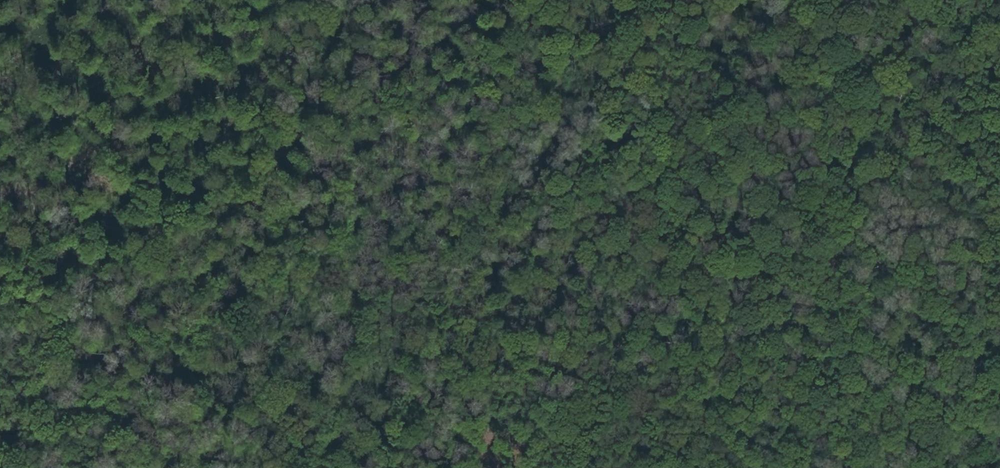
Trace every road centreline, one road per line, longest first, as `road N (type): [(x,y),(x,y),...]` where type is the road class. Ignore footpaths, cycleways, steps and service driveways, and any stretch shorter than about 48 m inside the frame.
road 1 (track): [(693,0),(545,63),(210,238),(0,331)]

